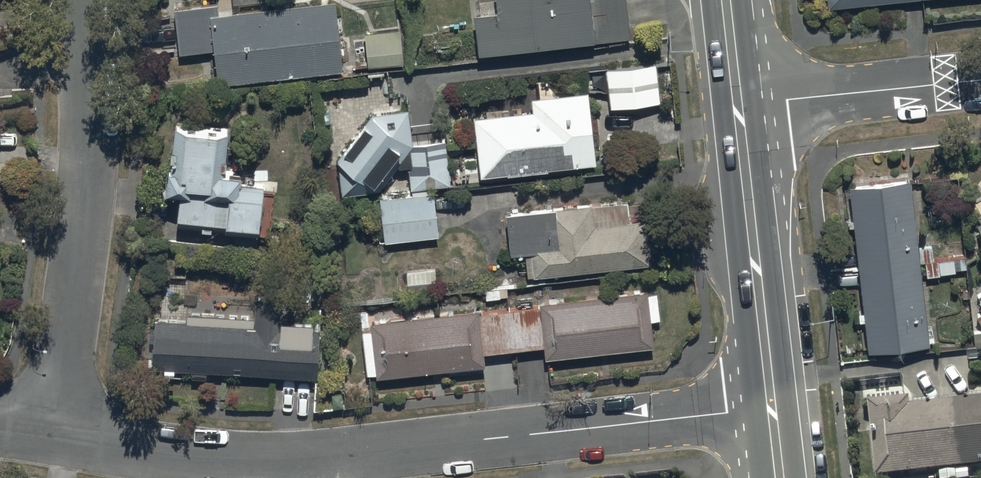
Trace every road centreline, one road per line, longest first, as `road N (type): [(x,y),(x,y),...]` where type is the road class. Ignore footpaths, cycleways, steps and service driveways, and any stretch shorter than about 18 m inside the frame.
road 1 (residential): [(772,409),(296,461),(172,457),(55,437)]
road 2 (residential): [(83,0),(84,222),(55,437)]
road 3 (secondary): [(738,106),(772,409)]
road 4 (residential): [(738,106),(980,80)]

